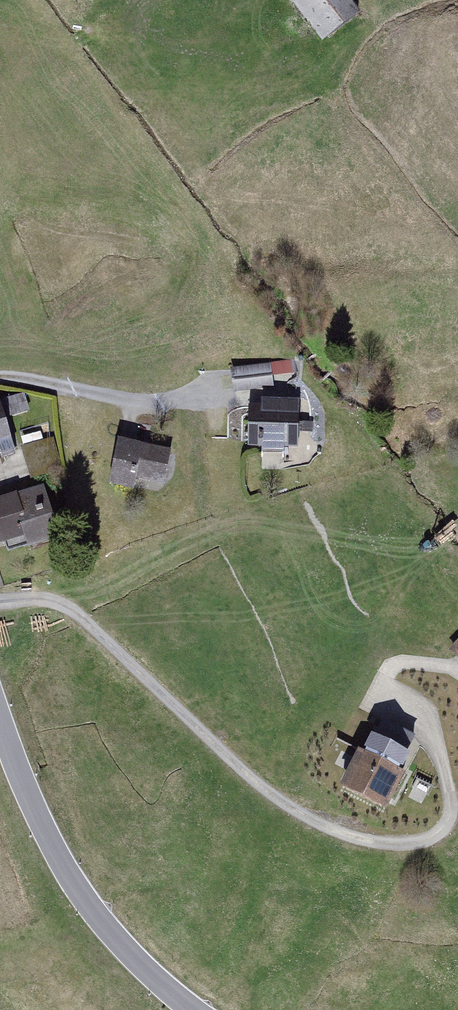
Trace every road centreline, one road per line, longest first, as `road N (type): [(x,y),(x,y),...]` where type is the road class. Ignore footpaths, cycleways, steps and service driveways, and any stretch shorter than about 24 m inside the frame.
road 1 (track): [(0,603),(44,597),(79,615),(288,808),(351,838),(412,843),(449,822),(454,798),(442,740)]
road 2 (tertiary): [(191,1009),(130,955),(73,882),(30,801),(0,715)]
road 3 (track): [(0,374),(171,404),(252,384)]

